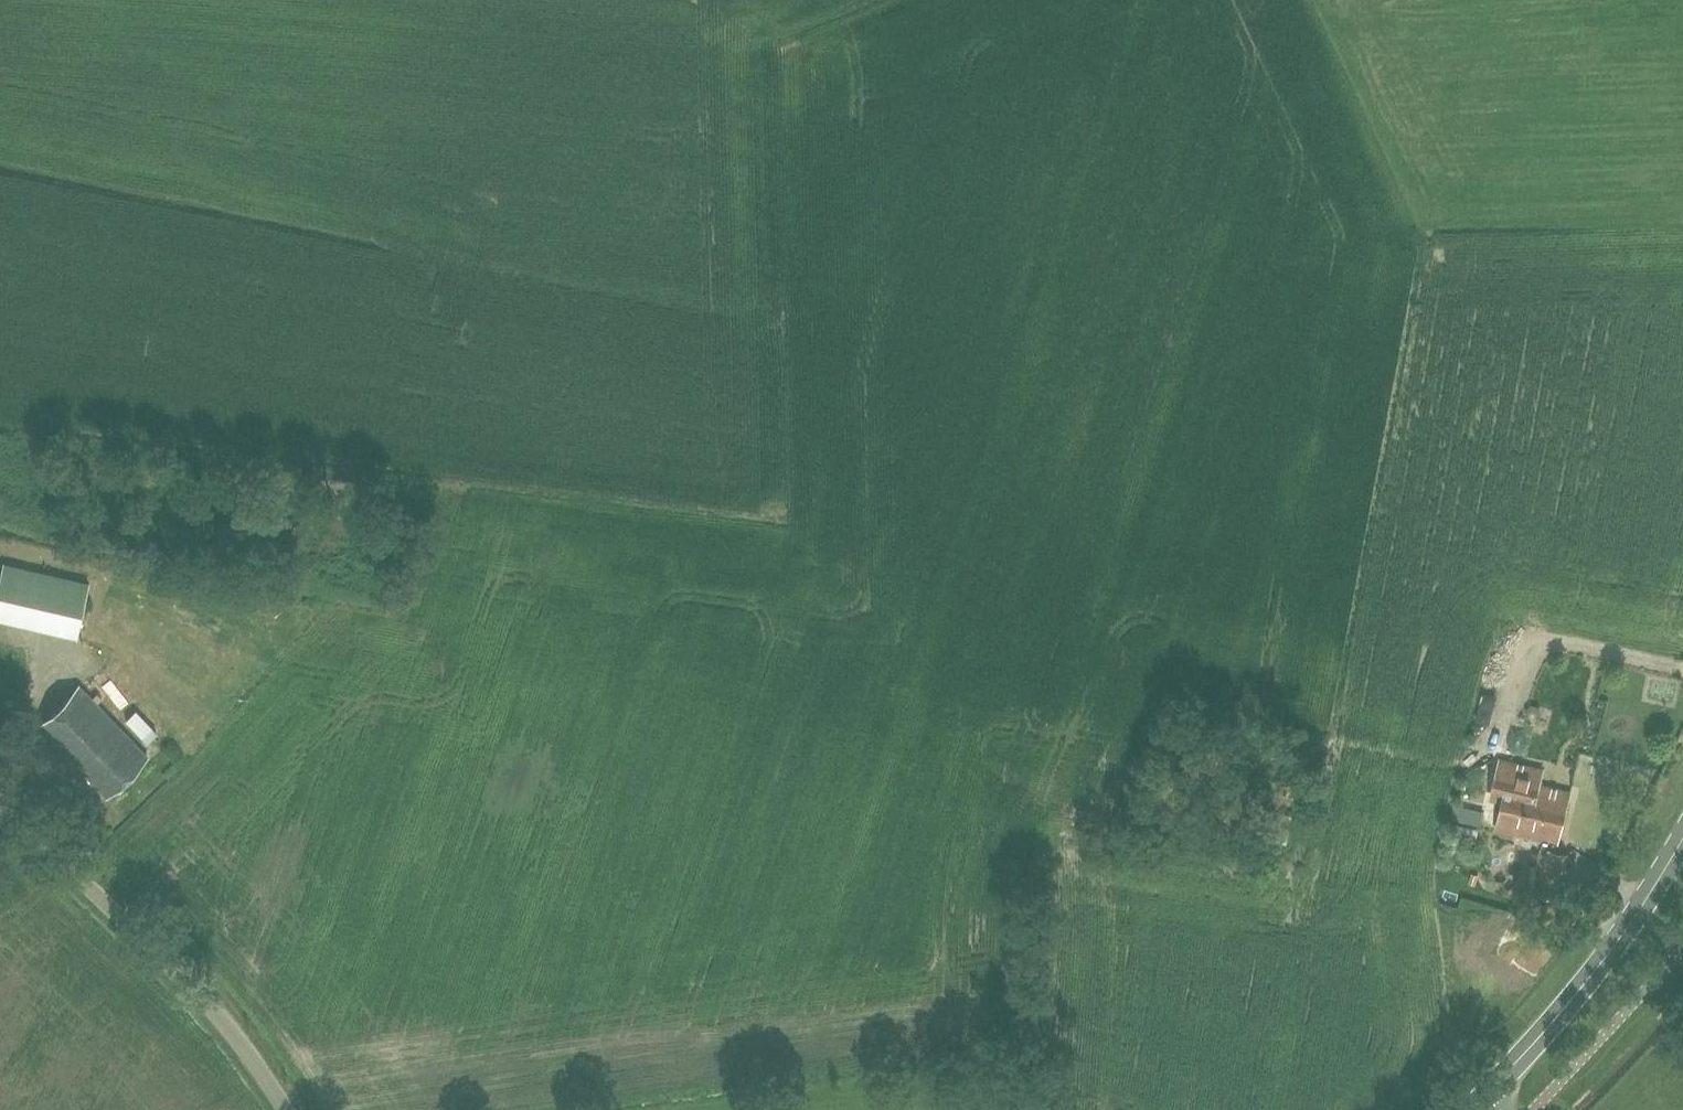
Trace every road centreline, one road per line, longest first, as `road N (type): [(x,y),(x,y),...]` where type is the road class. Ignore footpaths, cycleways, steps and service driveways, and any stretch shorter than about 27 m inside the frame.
road 1 (unclassified): [(284,1109),(204,1003),(0,803)]
road 2 (secondary): [(1483,1103),(1616,951),(1682,841)]

